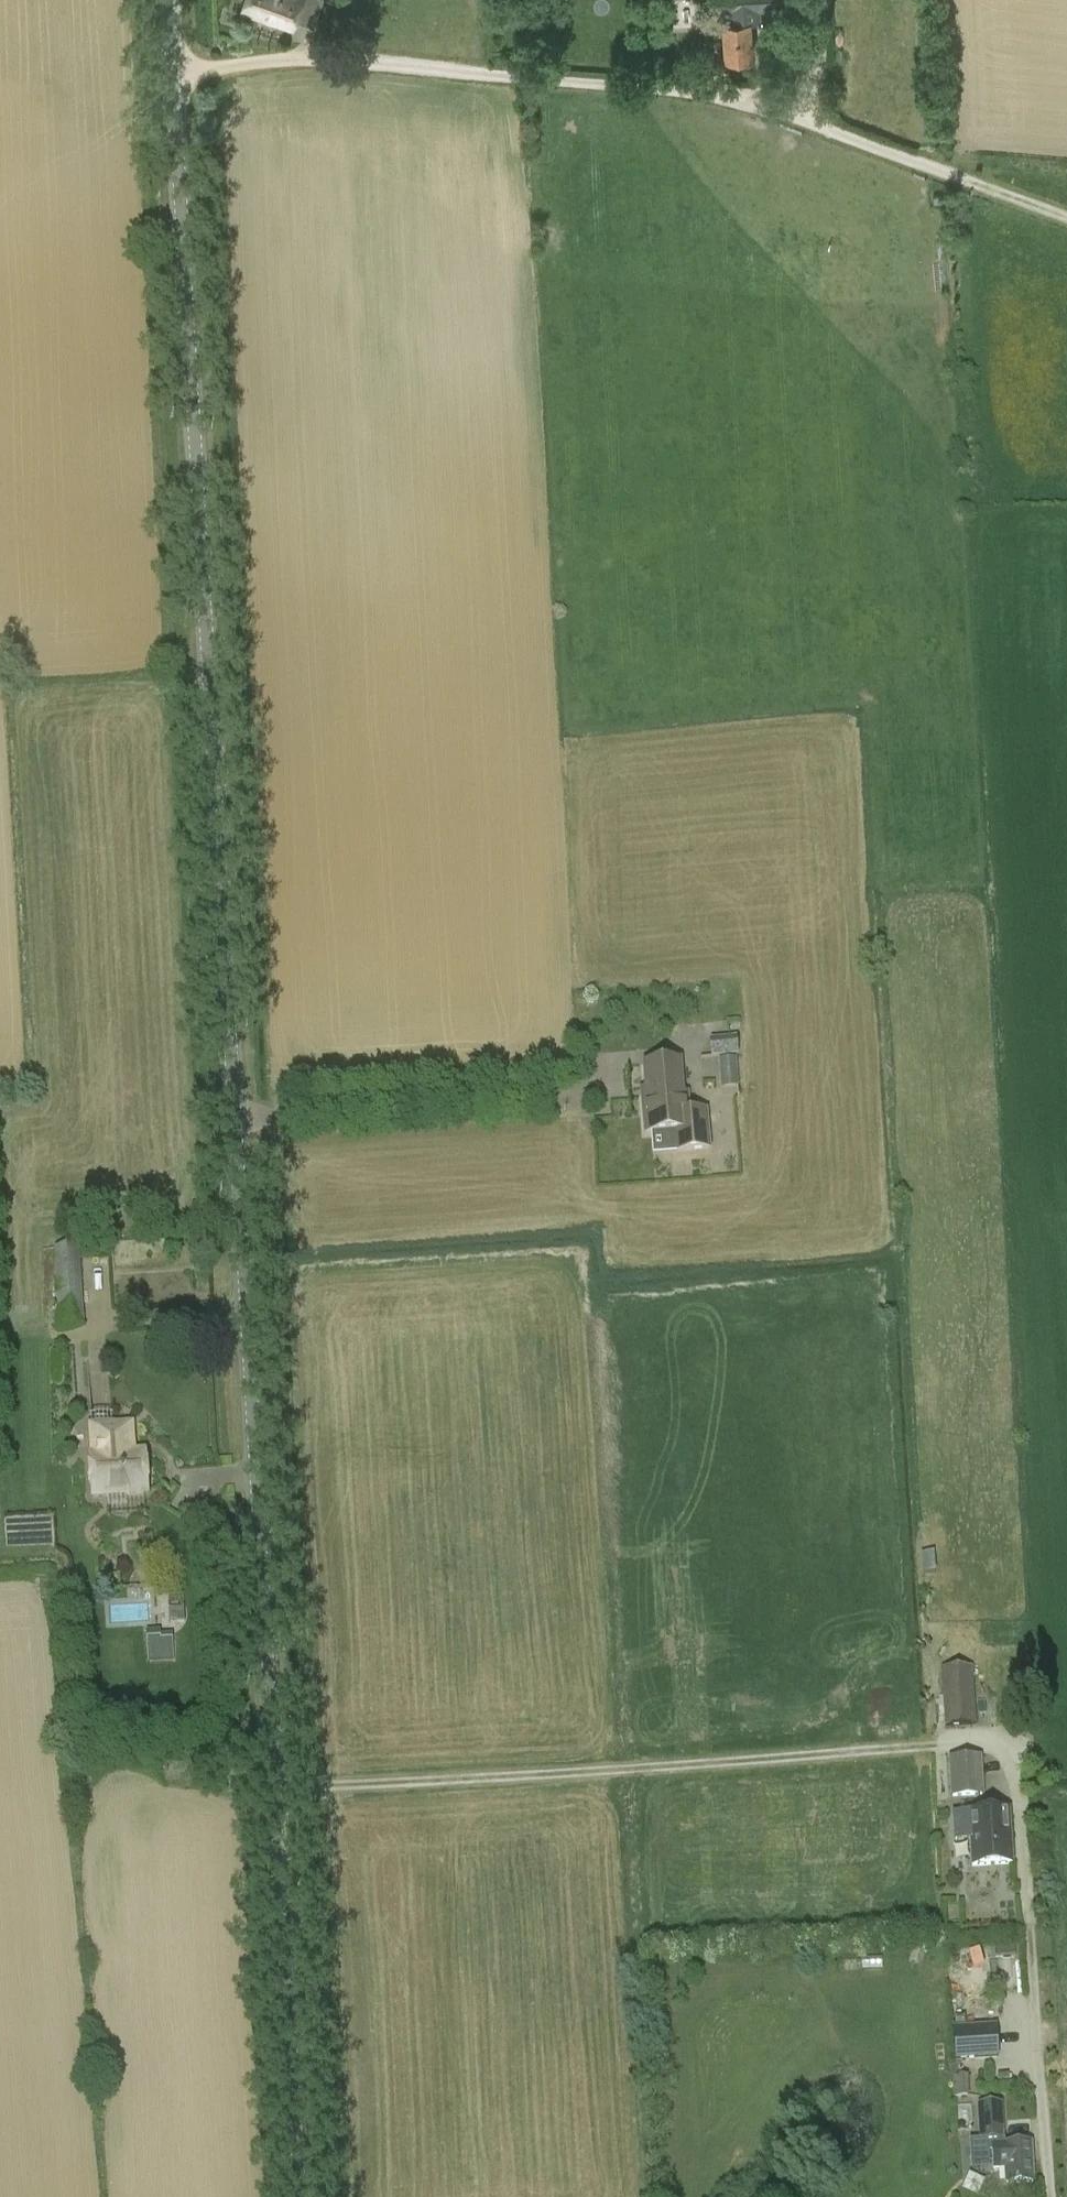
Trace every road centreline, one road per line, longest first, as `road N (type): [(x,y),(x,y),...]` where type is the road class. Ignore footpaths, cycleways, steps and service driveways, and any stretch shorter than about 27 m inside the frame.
road 1 (unclassified): [(300,2196),(171,73)]
road 2 (unclassified): [(1066,216),(777,103),(730,95),(348,59),(283,58),(171,73)]
road 3 (unclassified): [(1019,1744),(1051,2196)]

